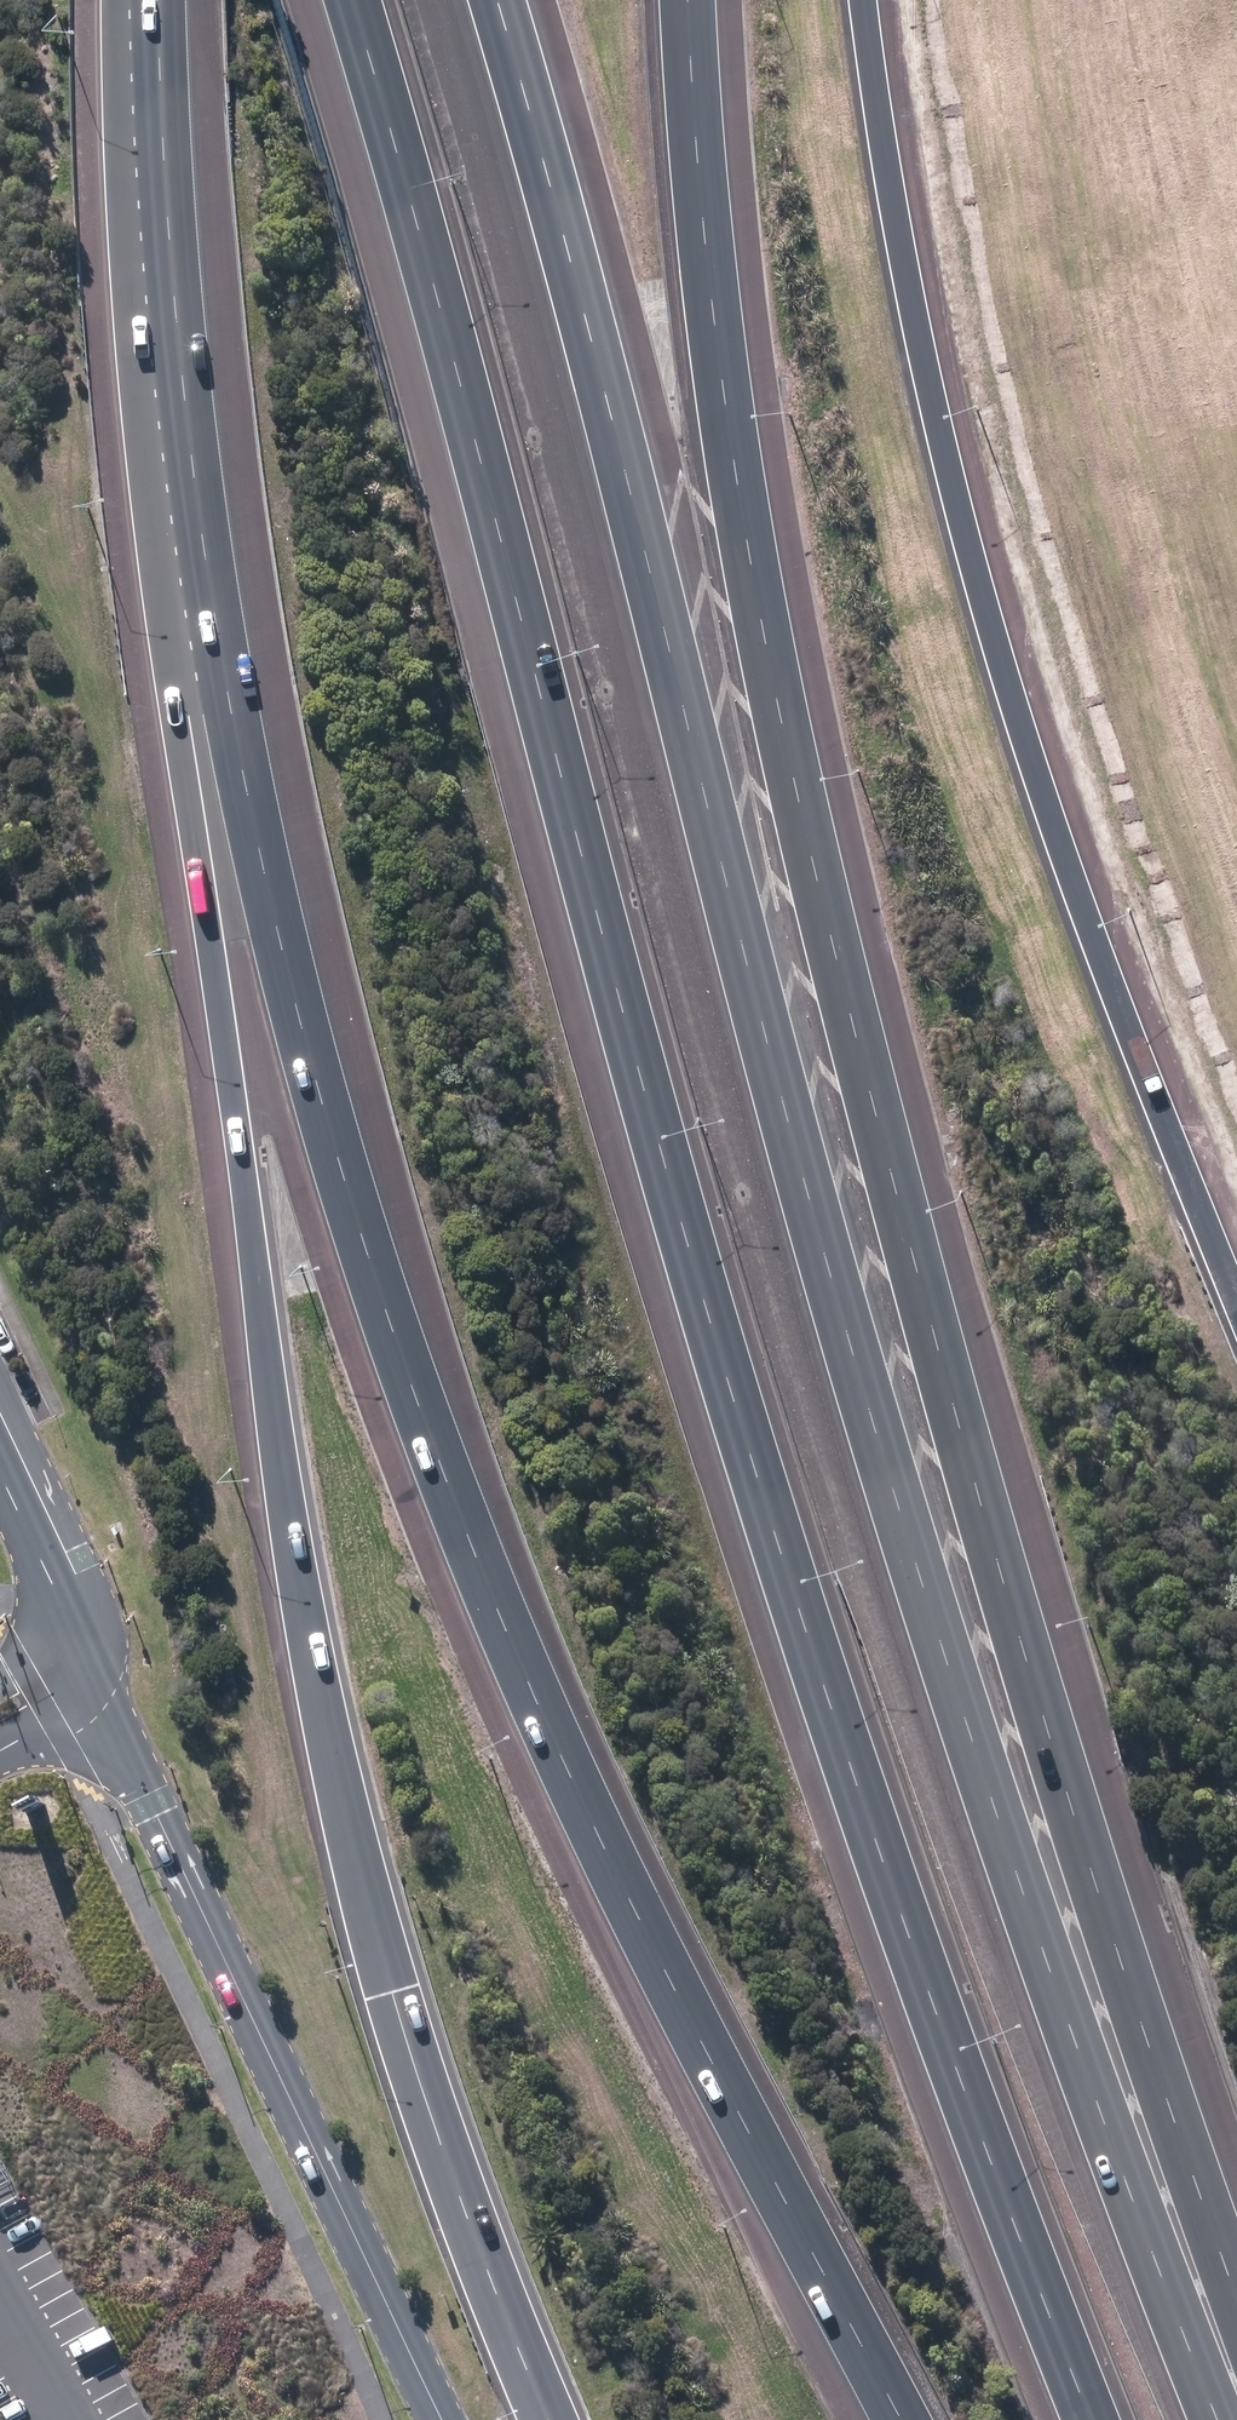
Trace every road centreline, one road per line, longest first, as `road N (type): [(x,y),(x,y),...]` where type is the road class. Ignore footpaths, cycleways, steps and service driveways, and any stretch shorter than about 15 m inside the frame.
road 1 (motorway): [(916,2419),(653,1948),(509,1646),(406,1395),(322,1105),(227,695),(149,130),(148,0)]
road 2 (motorway): [(1087,2419),(733,1394),(539,721),(406,185),(351,0)]
road 3 (motorway): [(496,0),(586,311),(744,978),(955,1690),(1218,2419)]
road 4 (motorway): [(546,2419),(387,1980),(327,1760),(272,1409),(133,364),(120,167),(138,0)]
road 5 (motorway): [(687,0),(702,222),(741,511),(818,879),(1025,1662),(1112,1943),(1236,2290)]
road 6 (motorway): [(879,0),(890,119),(952,459),(1081,880),(1236,1287)]
road 7 (unclassified): [(444,2419),(89,1656),(66,1580),(0,1437)]

